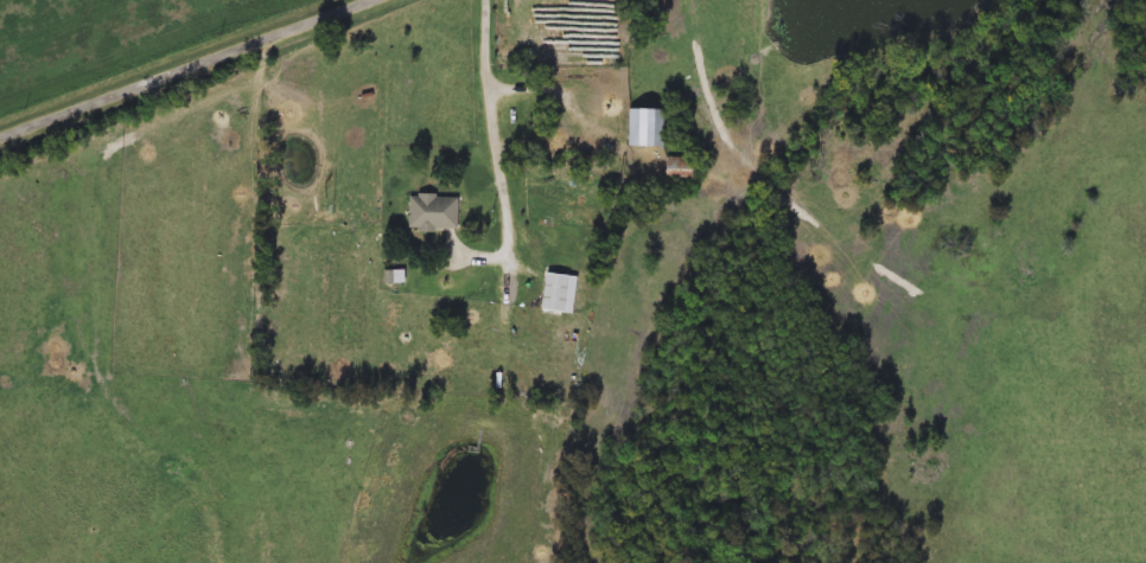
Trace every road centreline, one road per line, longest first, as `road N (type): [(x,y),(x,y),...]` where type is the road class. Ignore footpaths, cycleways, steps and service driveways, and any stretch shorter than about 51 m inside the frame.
road 1 (residential): [(0,131),(353,0)]

